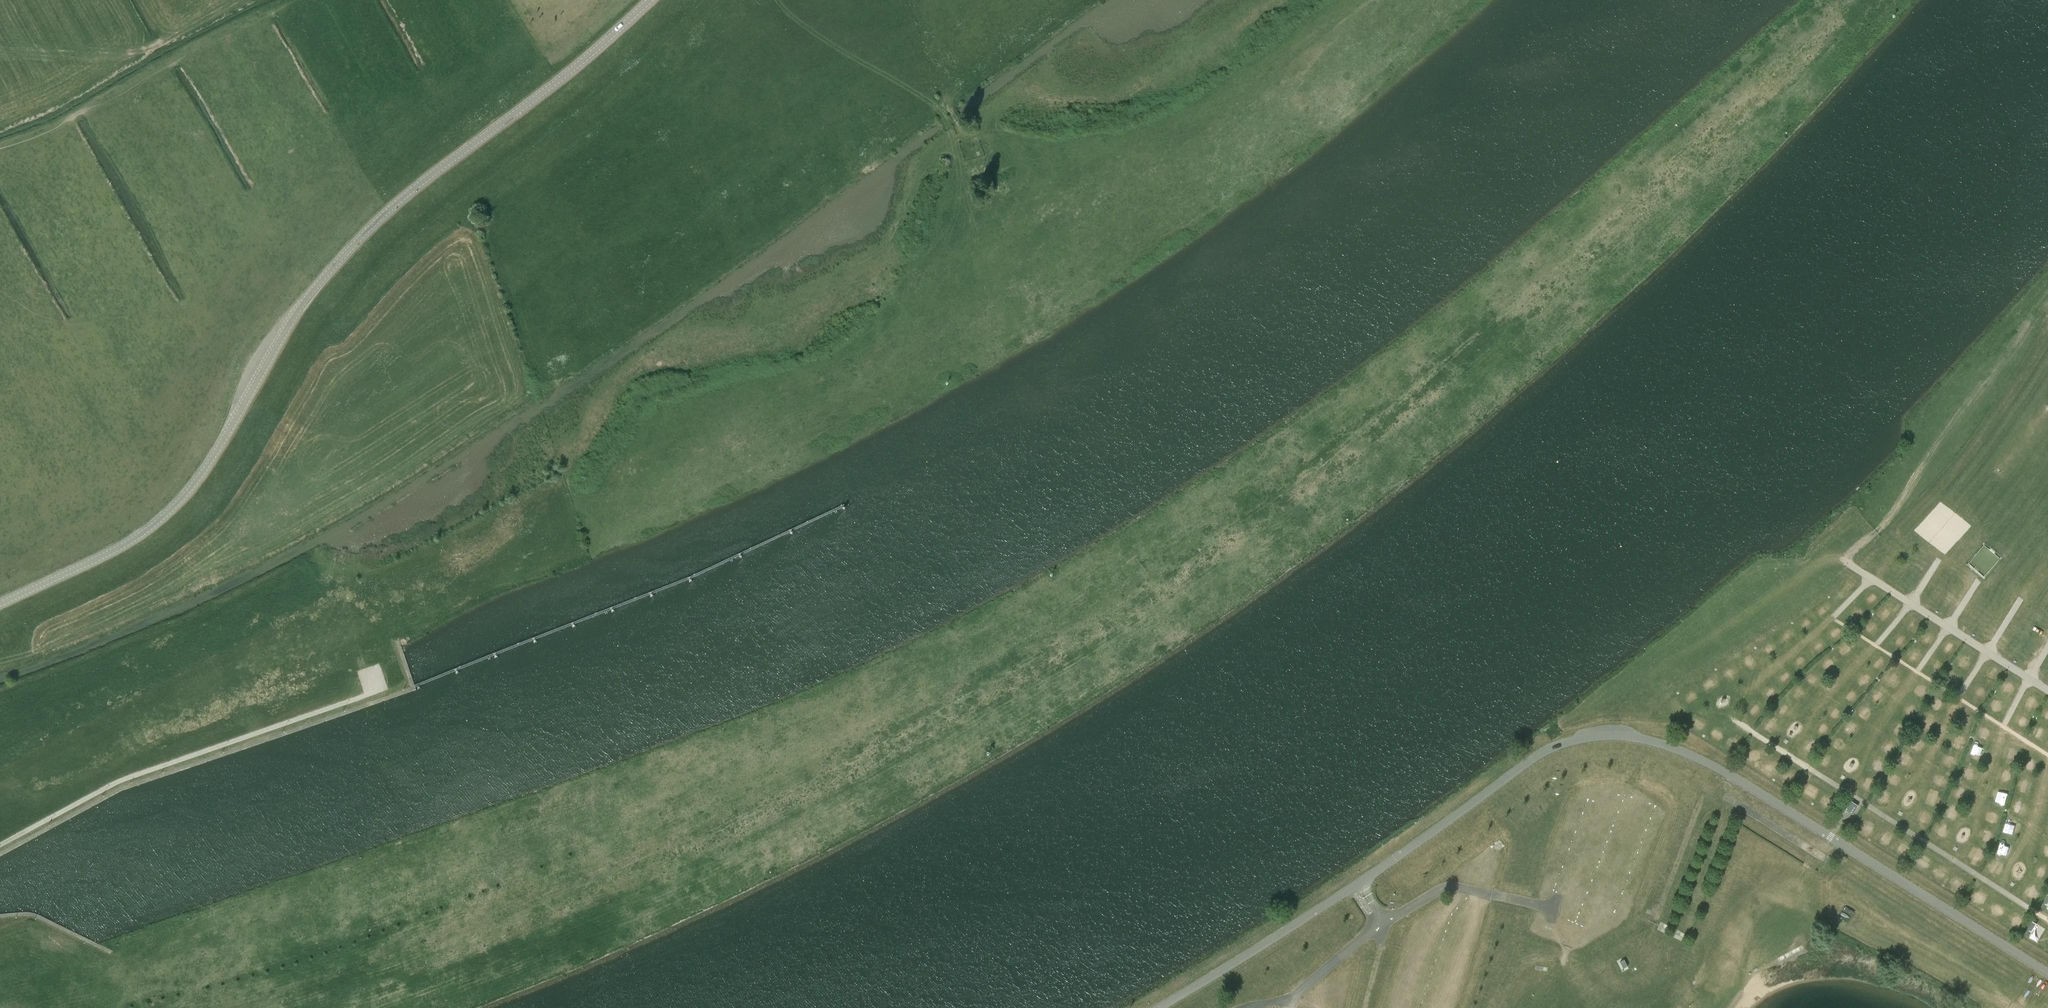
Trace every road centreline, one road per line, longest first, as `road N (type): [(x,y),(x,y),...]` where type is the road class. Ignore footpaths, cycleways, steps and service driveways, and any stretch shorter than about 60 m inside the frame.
road 1 (unclassified): [(2047,973),(1686,746),(1597,735),(1535,756),(1406,852),(1158,1007)]
road 2 (tertiary): [(0,603),(137,538),(173,507),(342,253),(576,69),(648,0)]
road 3 (track): [(1854,568),(1667,693)]
road 4 (track): [(1832,618),(1727,716)]
road 5 (track): [(2003,727),(1960,863)]
road 6 (track): [(1875,646),(1816,709),(1788,755)]
road 7 (track): [(1917,672),(1876,729),(1848,793)]
road 8 (track): [(1958,698),(1921,774),(1886,817)]
road 9 (track): [(2047,770),(2028,840),(2000,889)]

